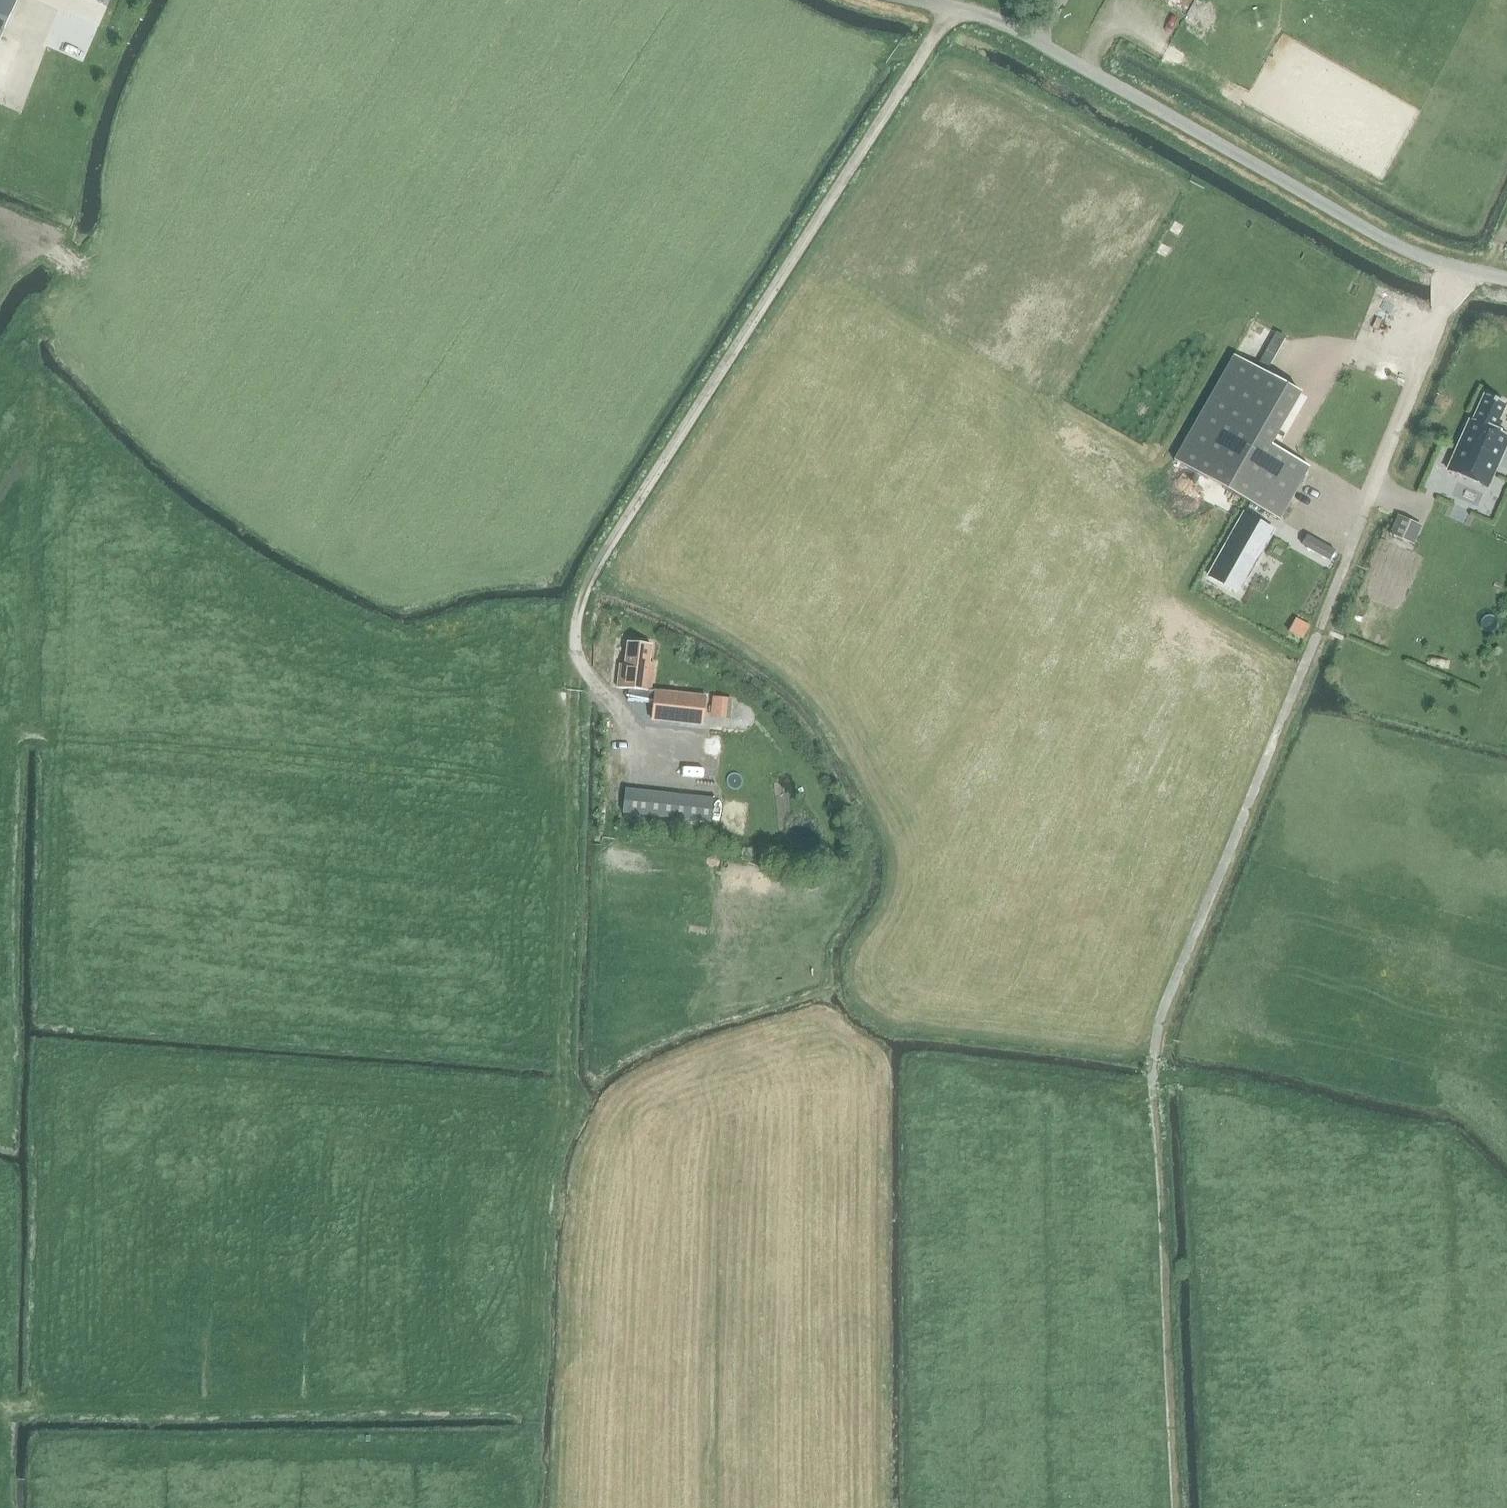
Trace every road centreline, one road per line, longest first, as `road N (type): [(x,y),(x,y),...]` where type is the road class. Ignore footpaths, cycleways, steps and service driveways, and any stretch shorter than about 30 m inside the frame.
road 1 (unclassified): [(922,0),(1021,30),(1390,242),(1506,279)]

